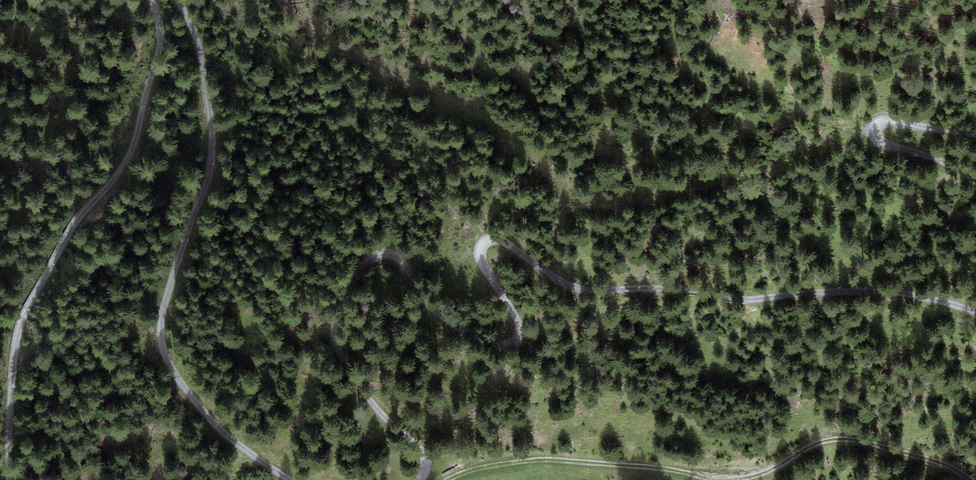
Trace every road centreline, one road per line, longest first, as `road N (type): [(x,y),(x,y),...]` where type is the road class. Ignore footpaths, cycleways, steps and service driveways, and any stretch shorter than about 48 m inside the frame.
road 1 (track): [(420,479),(423,450),(350,374),(338,334),(337,314),(381,252),(396,256),(438,313),(507,351),(519,342),(519,326),(483,265),(484,241),(513,248),(581,290),(657,288),(728,299),(817,289),(911,294),(975,312)]
road 2 (track): [(179,0),(196,39),(213,158),(162,318),(162,348),(222,429),(294,479)]
road 3 (track): [(451,479),(541,460),(722,478),(849,440),(930,460),(969,479)]
road 4 (track): [(7,479),(16,344),(77,221),(135,144),(161,41),(152,0)]
road 5 (track): [(975,185),(966,173),(881,143),(872,130),(887,120),(975,137)]

